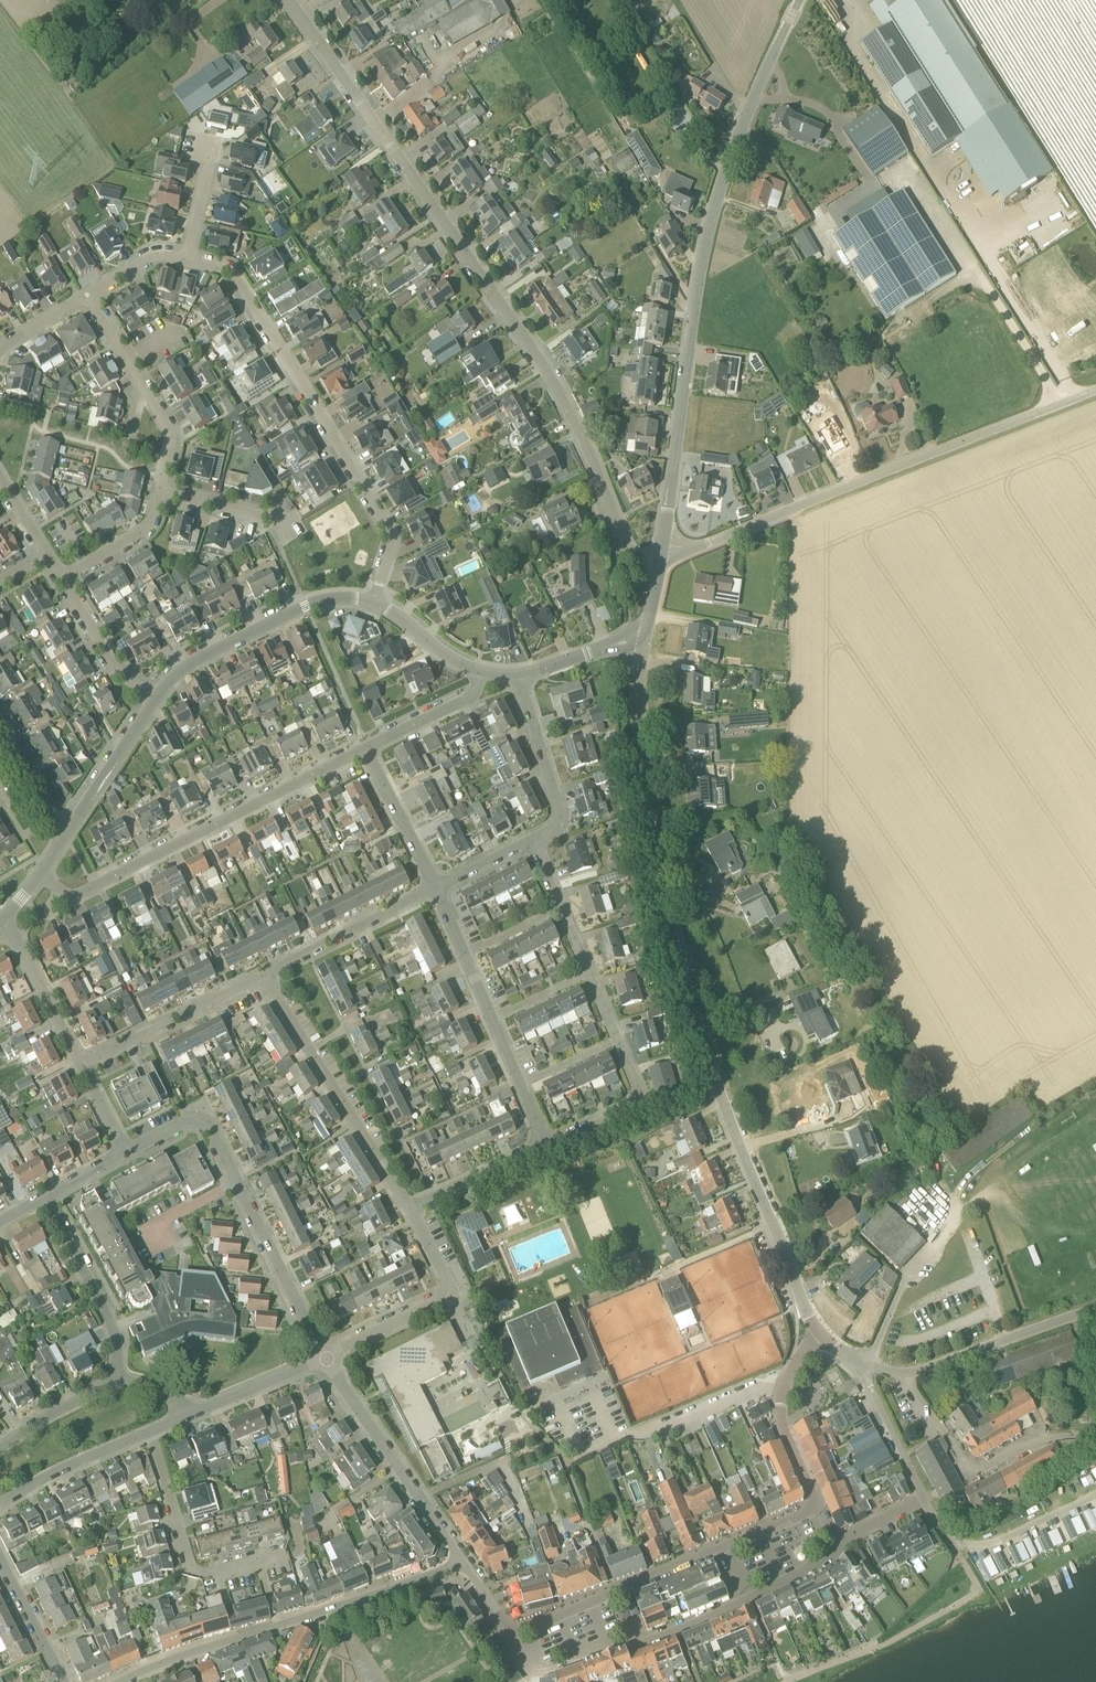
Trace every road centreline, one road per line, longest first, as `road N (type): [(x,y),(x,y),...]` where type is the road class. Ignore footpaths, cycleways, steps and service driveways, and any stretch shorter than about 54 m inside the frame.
road 1 (unclassified): [(807,1340),(806,1315),(679,958),(642,713),(642,639)]
road 2 (unclassified): [(661,561),(628,546),(583,440),(533,348),(290,0)]
road 3 (unclassified): [(661,561),(703,241),(727,164),(802,0)]
road 4 (unclassified): [(661,561),(1095,385)]
road 5 (residential): [(374,601),(393,540),(236,279),(187,261)]
road 6 (residential): [(547,1147),(627,1110),(638,1090),(532,837)]
road 7 (residential): [(365,749),(74,895),(42,874)]
road 8 (residential): [(516,1635),(819,1506)]
road 9 (residential): [(547,1147),(438,887)]
road 10 (residential): [(412,1209),(264,974)]
road 11 (unclassified): [(836,1544),(925,1498),(865,1375),(869,1364)]
road 12 (residential): [(632,1635),(637,1646),(751,1600),(841,1554),(836,1544)]
road 13 (residential): [(156,698),(201,657),(307,607),(374,601)]
road 14 (residential): [(463,1563),(327,1359)]
road 15 (unclassified): [(869,1364),(915,1372),(1095,1309)]
road 16 (residential): [(327,1359),(453,1294),(412,1209)]
road 17 (residential): [(259,1562),(193,1570),(152,1431)]
road 18 (residential): [(81,1062),(264,974)]
road 19 (residential): [(117,1382),(107,1312),(43,1198)]
road 20 (residential): [(327,1359),(238,1182)]
road 21 (residential): [(277,1626),(463,1563)]
road 22 (residential): [(264,974),(438,887)]
road 23 (residential): [(532,837),(555,822),(559,800),(521,676)]
road 24 (unclassified): [(819,1506),(782,1409),(807,1340)]
road 25 (residential): [(0,1504),(152,1431)]
road 26 (track): [(1095,1435),(1048,1437),(972,1476),(955,1445)]
road 27 (residential): [(64,838),(156,698)]
road 28 (residential): [(122,1681),(277,1626)]
road 29 (residential): [(81,1062),(5,918)]
road 30 (residential): [(182,1418),(327,1359)]
road 31 (residential): [(438,887),(365,749)]
road 32 (residential): [(156,698),(118,672),(62,580)]
road 33 (track): [(953,1543),(993,1543),(1095,1494)]
road 34 (residential): [(412,1209),(547,1147)]
road 35 (residential): [(481,673),(472,697),(365,749)]
road 36 (residential): [(62,580),(136,538),(152,522),(160,492)]
road 37 (residential): [(63,1681),(0,1561)]
road 38 (residential): [(160,492),(290,524)]
road 39 (residential): [(374,601),(481,673)]
road 40 (residential): [(187,261),(214,149),(202,145)]
road 41 (residential): [(521,676),(642,639)]
road 42 (residential): [(64,838),(0,735)]

